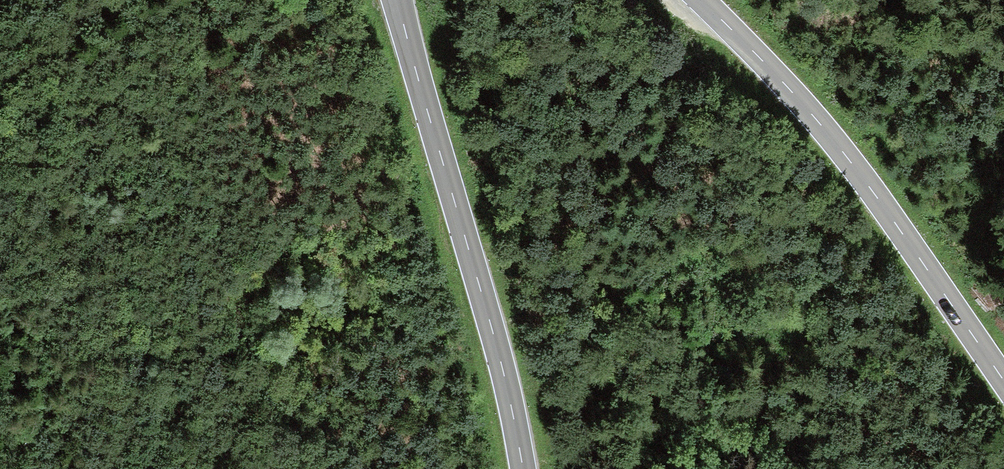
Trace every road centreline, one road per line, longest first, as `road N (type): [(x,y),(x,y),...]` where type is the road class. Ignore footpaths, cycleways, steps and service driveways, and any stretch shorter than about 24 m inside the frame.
road 1 (tertiary): [(1003,383),(857,169),(696,0)]
road 2 (tertiary): [(395,0),(511,410),(520,468)]
road 3 (track): [(0,83),(122,0)]

